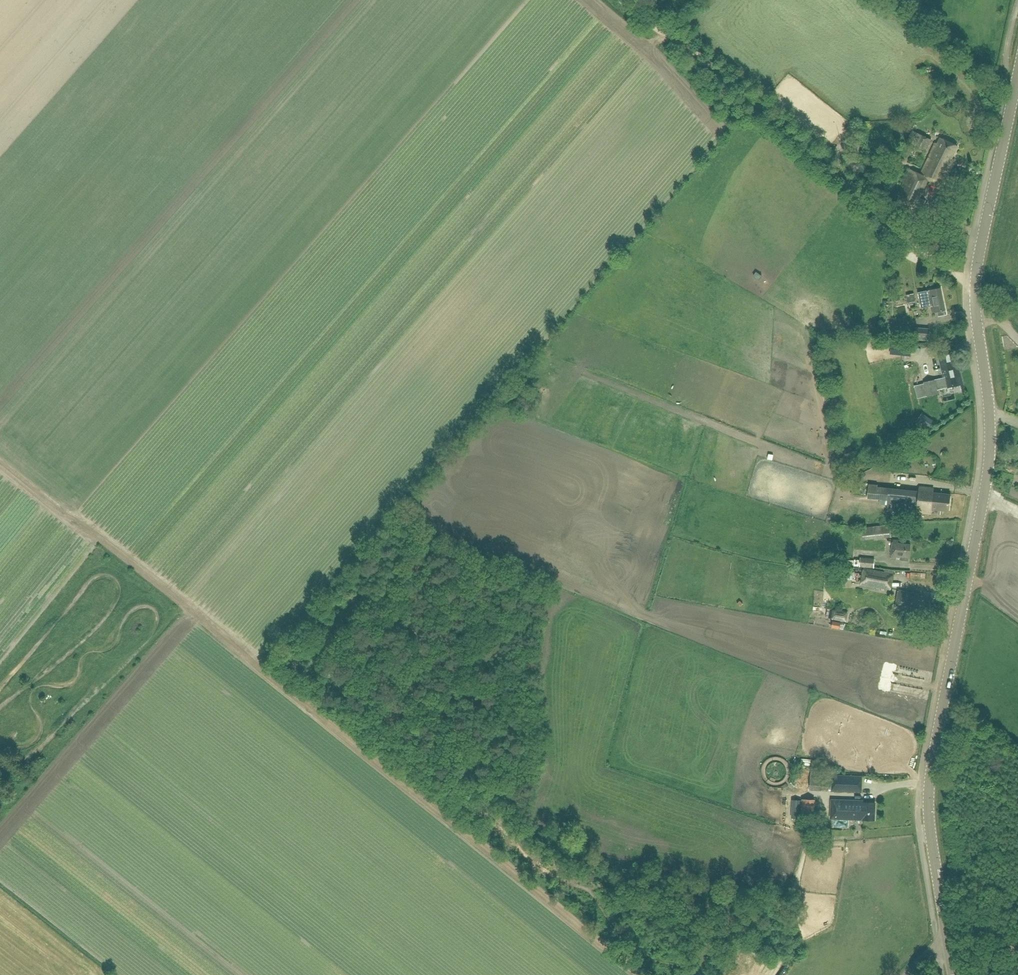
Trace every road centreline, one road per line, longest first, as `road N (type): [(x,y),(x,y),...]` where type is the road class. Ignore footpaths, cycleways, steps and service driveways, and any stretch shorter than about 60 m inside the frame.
road 1 (secondary): [(949,943),(935,828),(938,730),(993,413),(982,266),(1017,93)]
road 2 (track): [(0,457),(645,974)]
road 3 (track): [(619,0),(735,85),(851,188),(888,207),(1017,336)]

